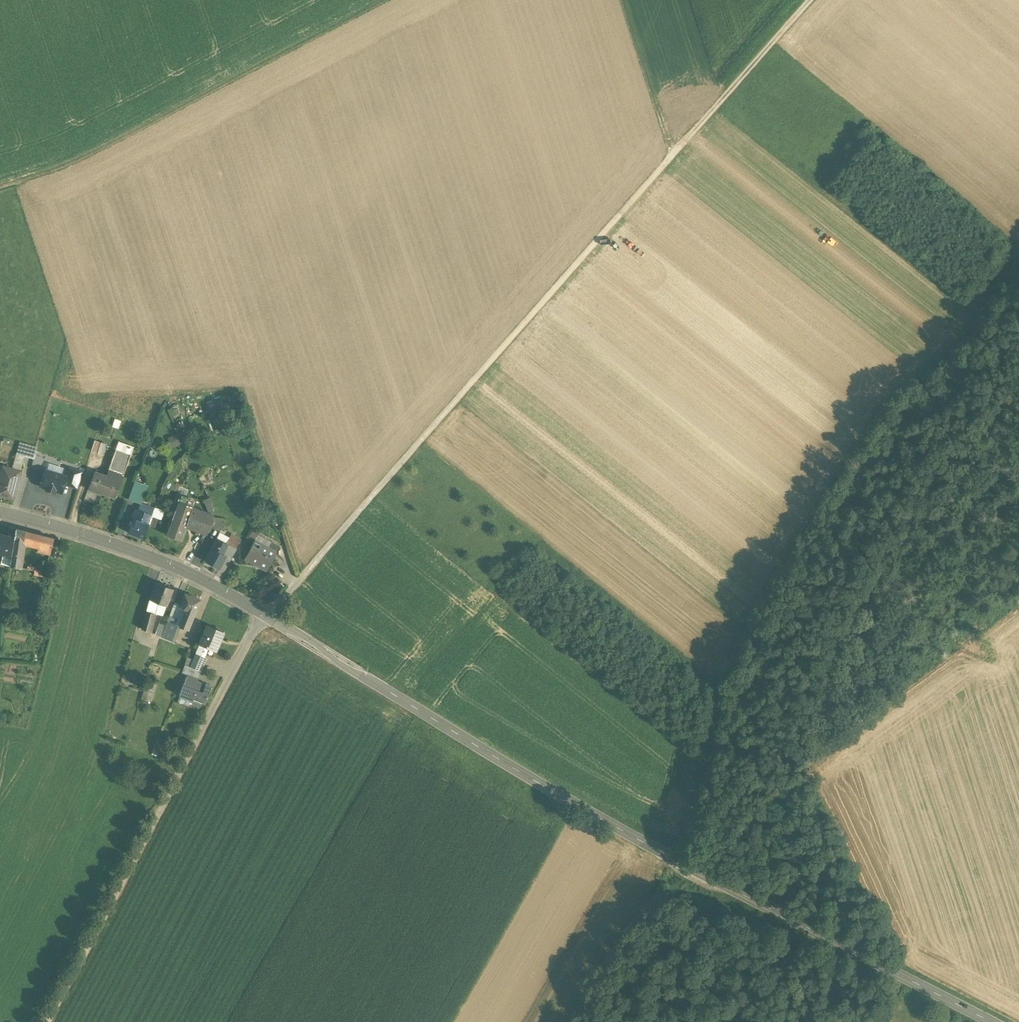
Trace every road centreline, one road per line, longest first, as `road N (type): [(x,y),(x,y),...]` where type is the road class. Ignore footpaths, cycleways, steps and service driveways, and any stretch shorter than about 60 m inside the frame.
road 1 (tertiary): [(985,1021),(628,838),(206,585),(0,515)]
road 2 (track): [(1018,280),(883,425),(743,636),(689,869)]
road 3 (track): [(275,622),(682,159)]
road 4 (track): [(49,1021),(263,615)]
road 5 (track): [(394,0),(75,163),(0,187)]
road 6 (track): [(682,159),(822,0)]
road 7 (track): [(682,159),(628,0)]

